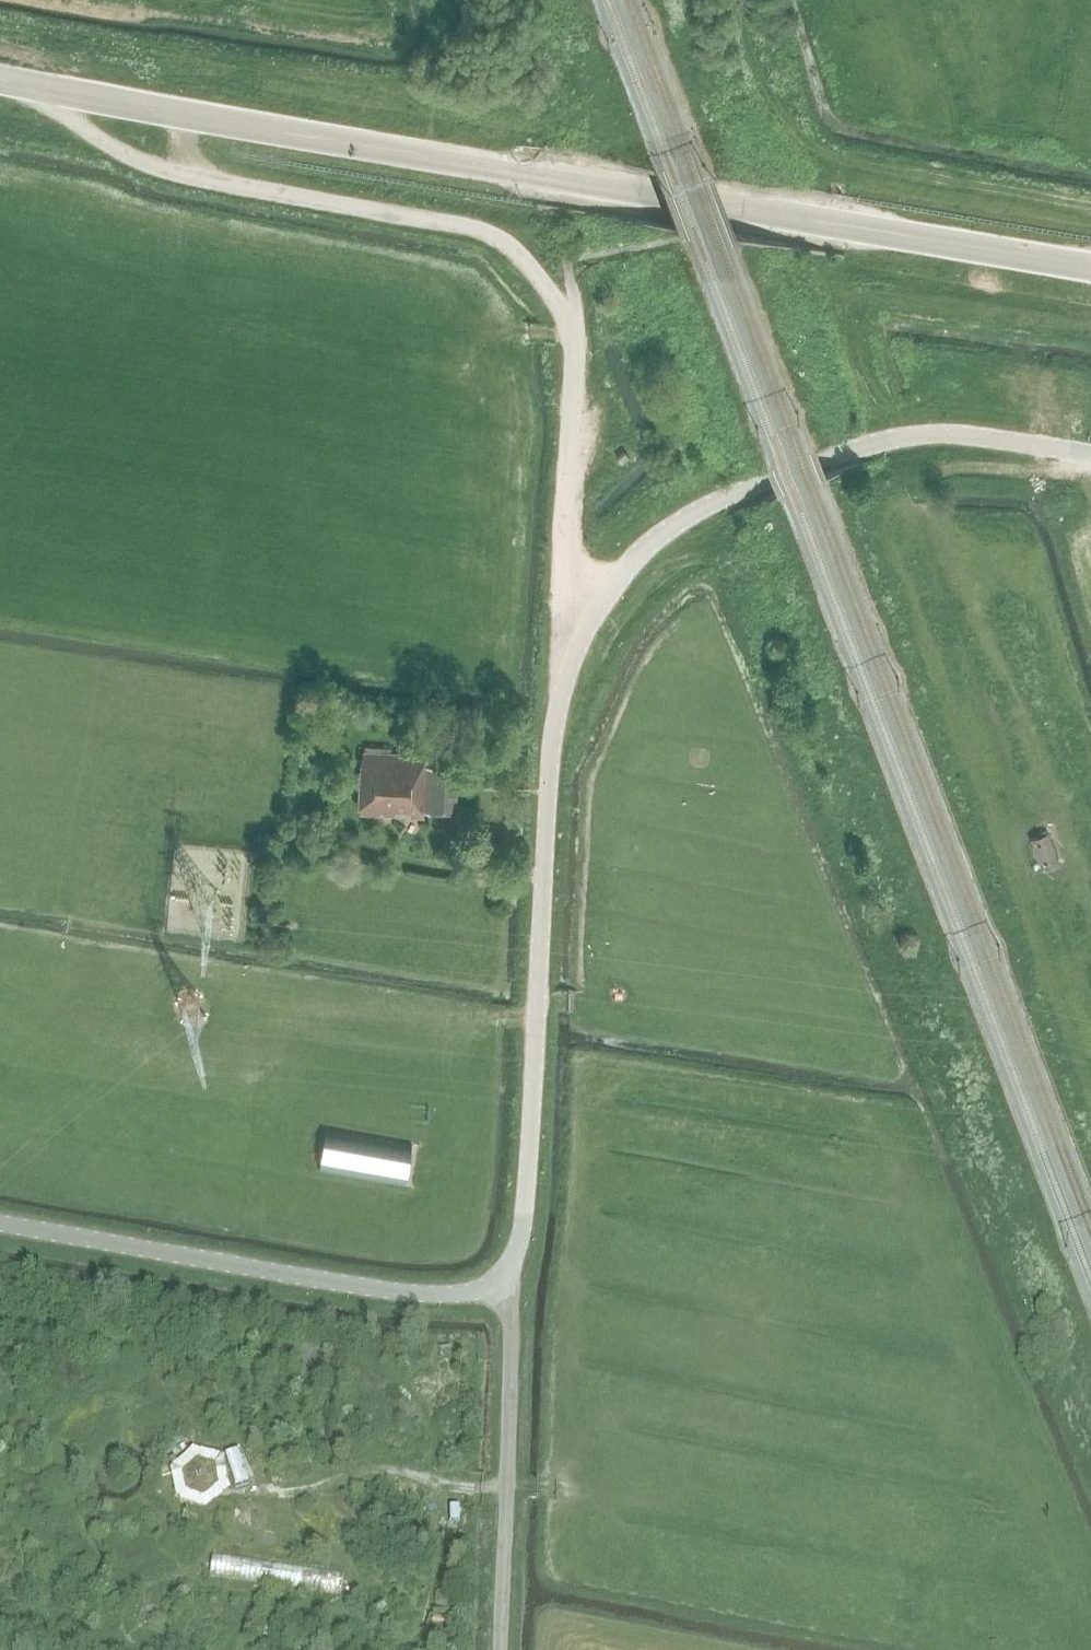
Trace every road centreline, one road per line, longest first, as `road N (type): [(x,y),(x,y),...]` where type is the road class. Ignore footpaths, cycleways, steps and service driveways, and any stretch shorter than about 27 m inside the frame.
road 1 (unclassified): [(1090,456),(980,438),(892,443),(704,509),(664,534),(605,599),(556,720),(525,1213),(498,1283),(394,1291),(0,1222)]
road 2 (track): [(1090,269),(544,177)]
road 3 (unclassified): [(544,177),(0,79)]

